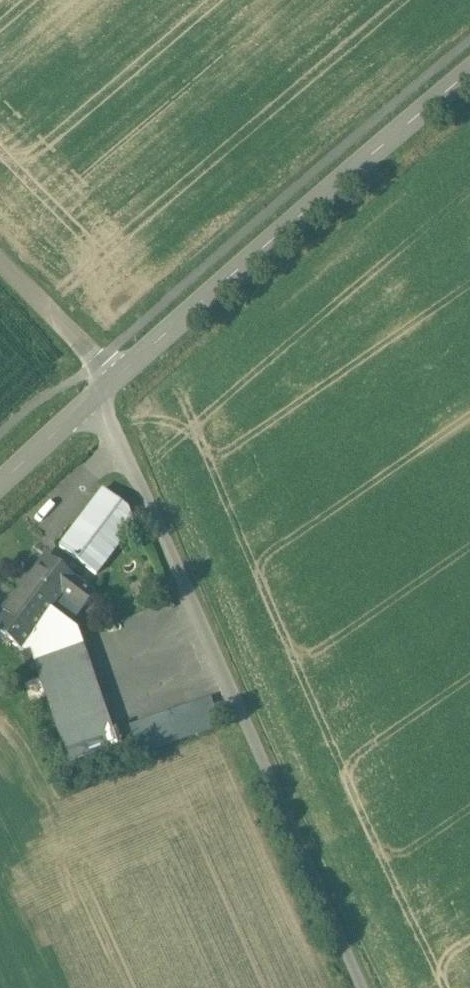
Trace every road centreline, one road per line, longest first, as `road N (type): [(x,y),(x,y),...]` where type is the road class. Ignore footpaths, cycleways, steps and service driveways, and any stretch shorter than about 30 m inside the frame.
road 1 (unclassified): [(93,400),(122,446),(360,987)]
road 2 (tertiary): [(469,71),(119,377)]
road 3 (unclassified): [(119,377),(0,260)]
road 4 (tertiary): [(93,400),(0,485)]

